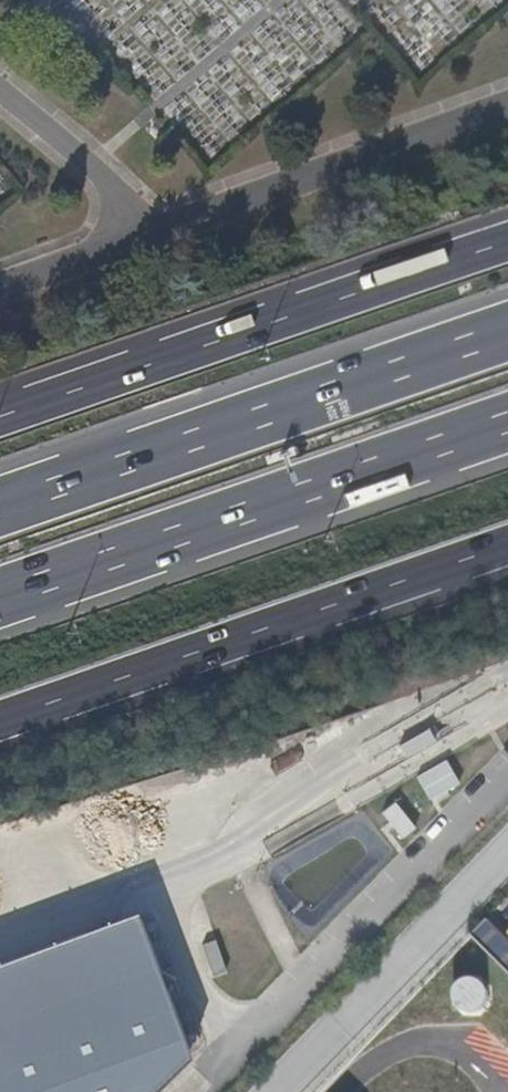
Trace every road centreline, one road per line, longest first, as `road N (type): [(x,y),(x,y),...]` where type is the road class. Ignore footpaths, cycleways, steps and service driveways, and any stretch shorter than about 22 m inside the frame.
road 1 (motorway): [(0,720),(507,543)]
road 2 (motorway): [(507,329),(0,504)]
road 3 (motorway): [(0,599),(507,424)]
road 4 (motorway): [(507,241),(0,415)]

